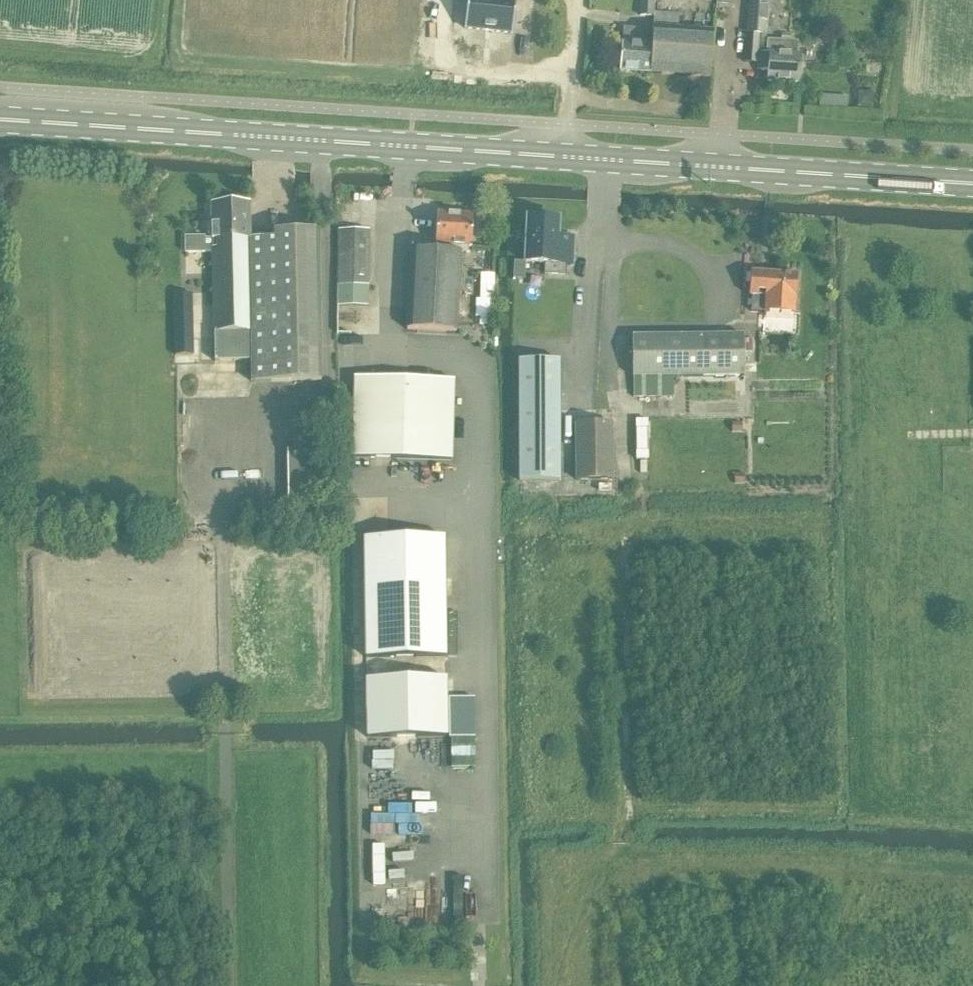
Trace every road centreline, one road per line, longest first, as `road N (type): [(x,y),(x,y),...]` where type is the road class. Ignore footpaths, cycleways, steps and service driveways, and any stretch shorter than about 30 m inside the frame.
road 1 (primary): [(0,119),(972,182)]
road 2 (track): [(231,985),(225,738)]
road 3 (track): [(570,155),(581,0)]

